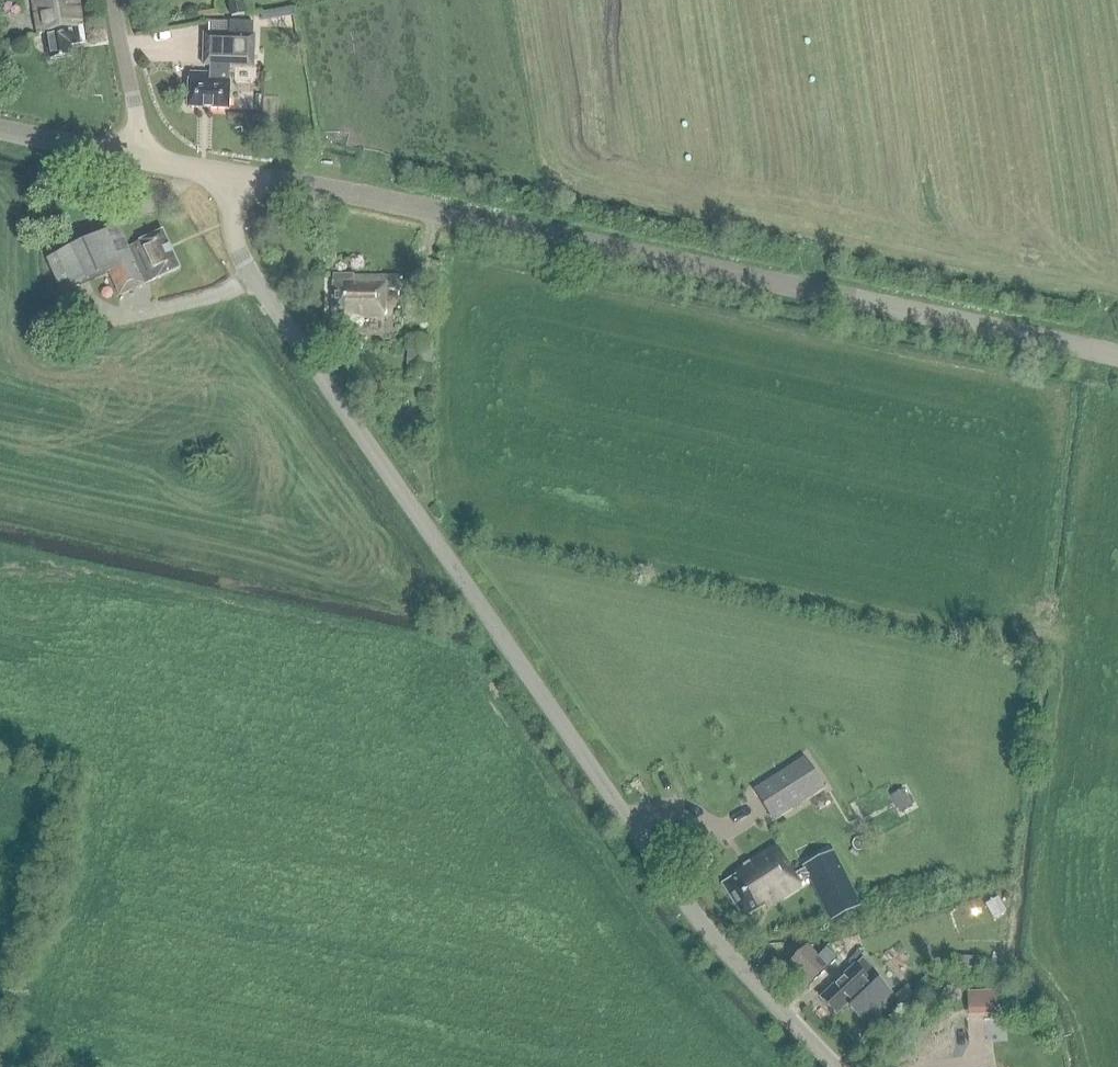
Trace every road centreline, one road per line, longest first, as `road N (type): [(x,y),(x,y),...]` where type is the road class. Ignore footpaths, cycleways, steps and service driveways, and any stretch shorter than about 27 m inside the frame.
road 1 (tertiary): [(835,1066),(661,873),(311,365),(239,257),(233,174)]
road 2 (tertiary): [(1117,357),(233,174)]
road 3 (unclassified): [(115,0),(135,110),(136,159)]
road 4 (tertiary): [(136,159),(0,127)]

